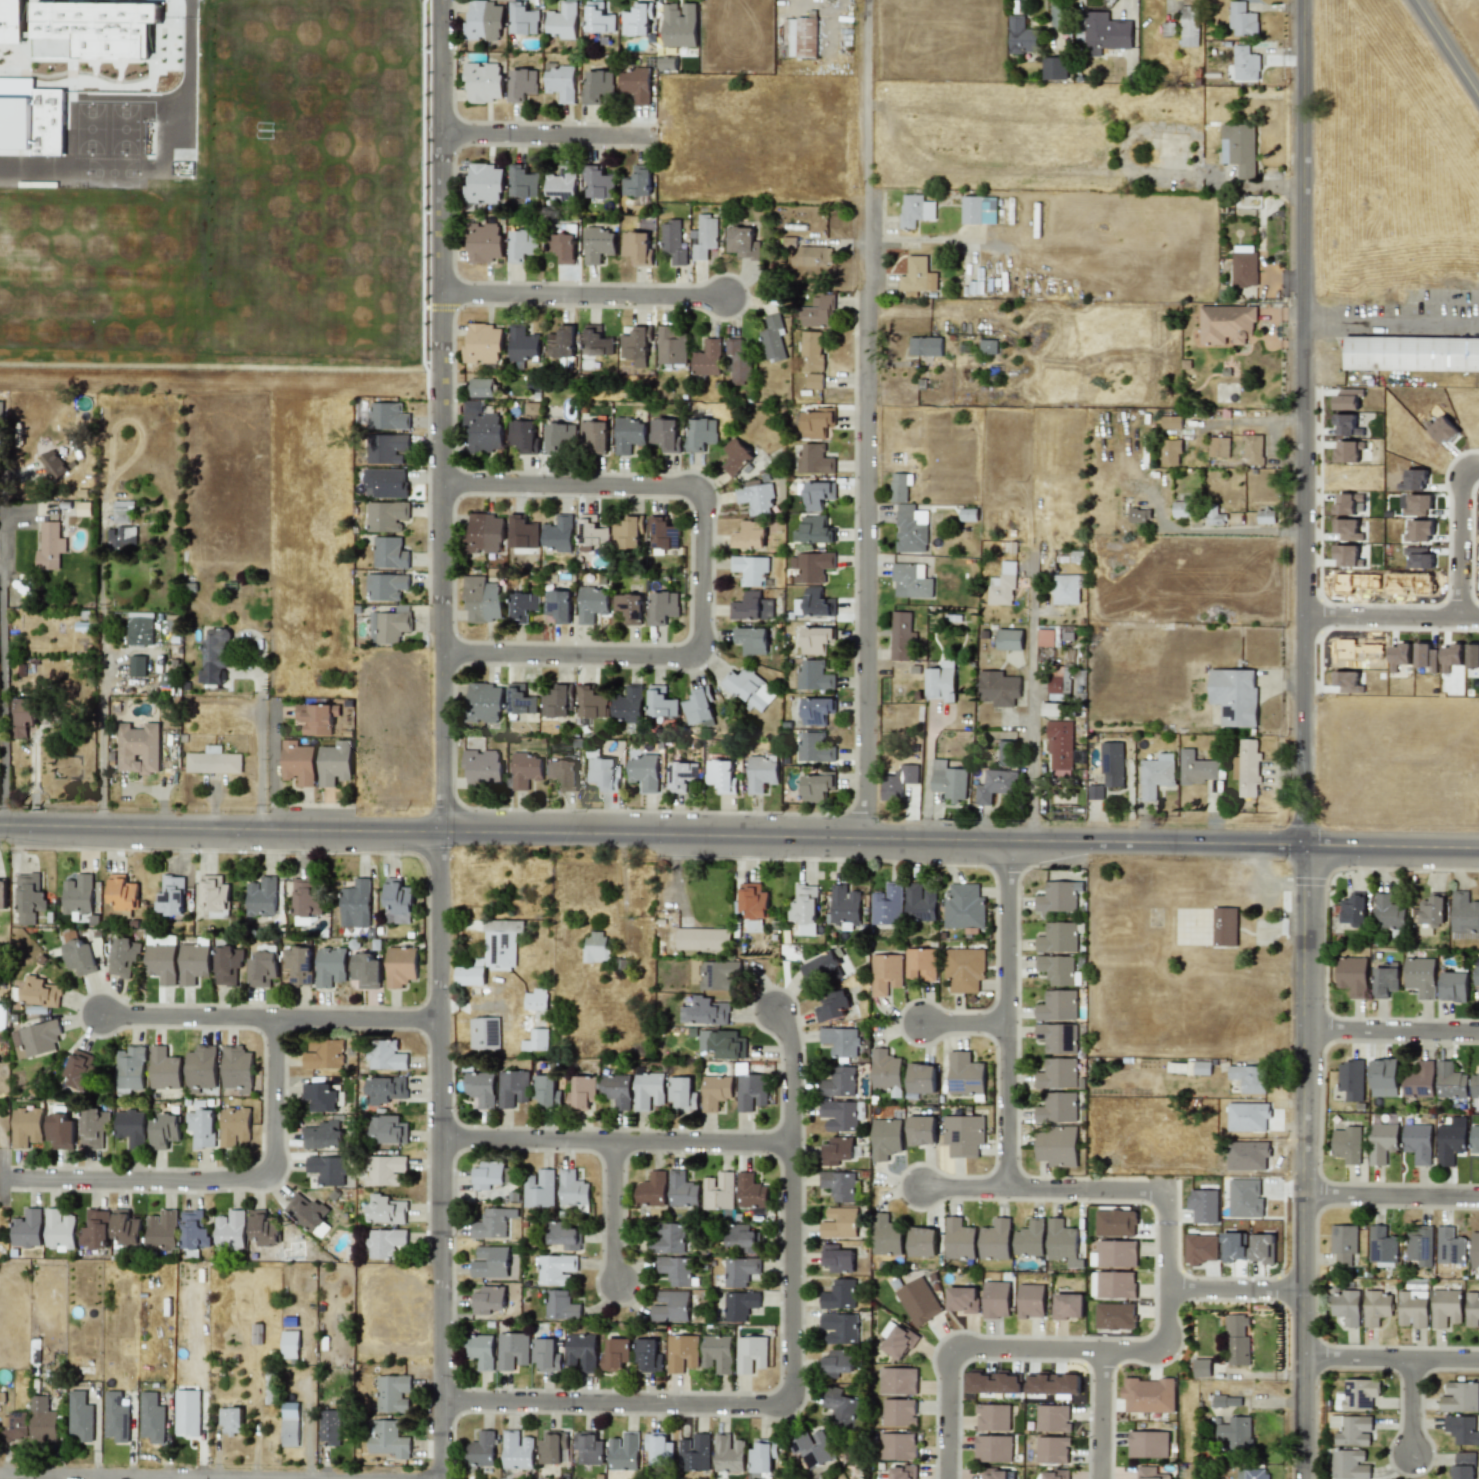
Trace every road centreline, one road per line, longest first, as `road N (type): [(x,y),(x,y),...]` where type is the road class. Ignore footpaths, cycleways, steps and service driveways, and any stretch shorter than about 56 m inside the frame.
road 1 (tertiary): [(1301,1478),(1309,878),(1301,844),(1301,0)]
road 2 (tertiary): [(0,825),(1478,847)]
road 3 (residential): [(441,1478),(440,0)]
road 4 (residential): [(869,841),(869,0)]
road 5 (residential): [(441,1400),(787,1399),(790,1058),(773,1012)]
road 6 (residential): [(440,482),(704,487),(701,658),(440,652)]
road 7 (residential): [(947,1478),(949,1365),(960,1352),(1148,1348),(1163,1339),(1162,1195)]
road 8 (residential): [(0,1474),(441,1478)]
road 9 (residential): [(275,1017),(270,1167),(205,1180),(10,1178)]
road 10 (residential): [(441,1140),(791,1142)]
road 11 (residential): [(1006,844),(1007,1188)]
road 12 (residential): [(438,1019),(103,1015)]
road 13 (residential): [(440,293),(724,299)]
road 14 (residential): [(1162,1195),(921,1187)]
road 15 (residential): [(440,133),(657,136)]
road 16 (residential): [(1300,614),(1478,616)]
road 17 (residential): [(1478,1197),(1301,1194)]
road 18 (residential): [(1478,1358),(1301,1356)]
road 19 (residential): [(1307,1028),(1478,1030)]
road 20 (residential): [(1456,616),(1462,467),(1478,467)]
road 21 (residential): [(613,1141),(619,1282)]
road 22 (residential): [(1167,1287),(1301,1288)]
road 23 (residential): [(1100,1478),(1102,1350)]

